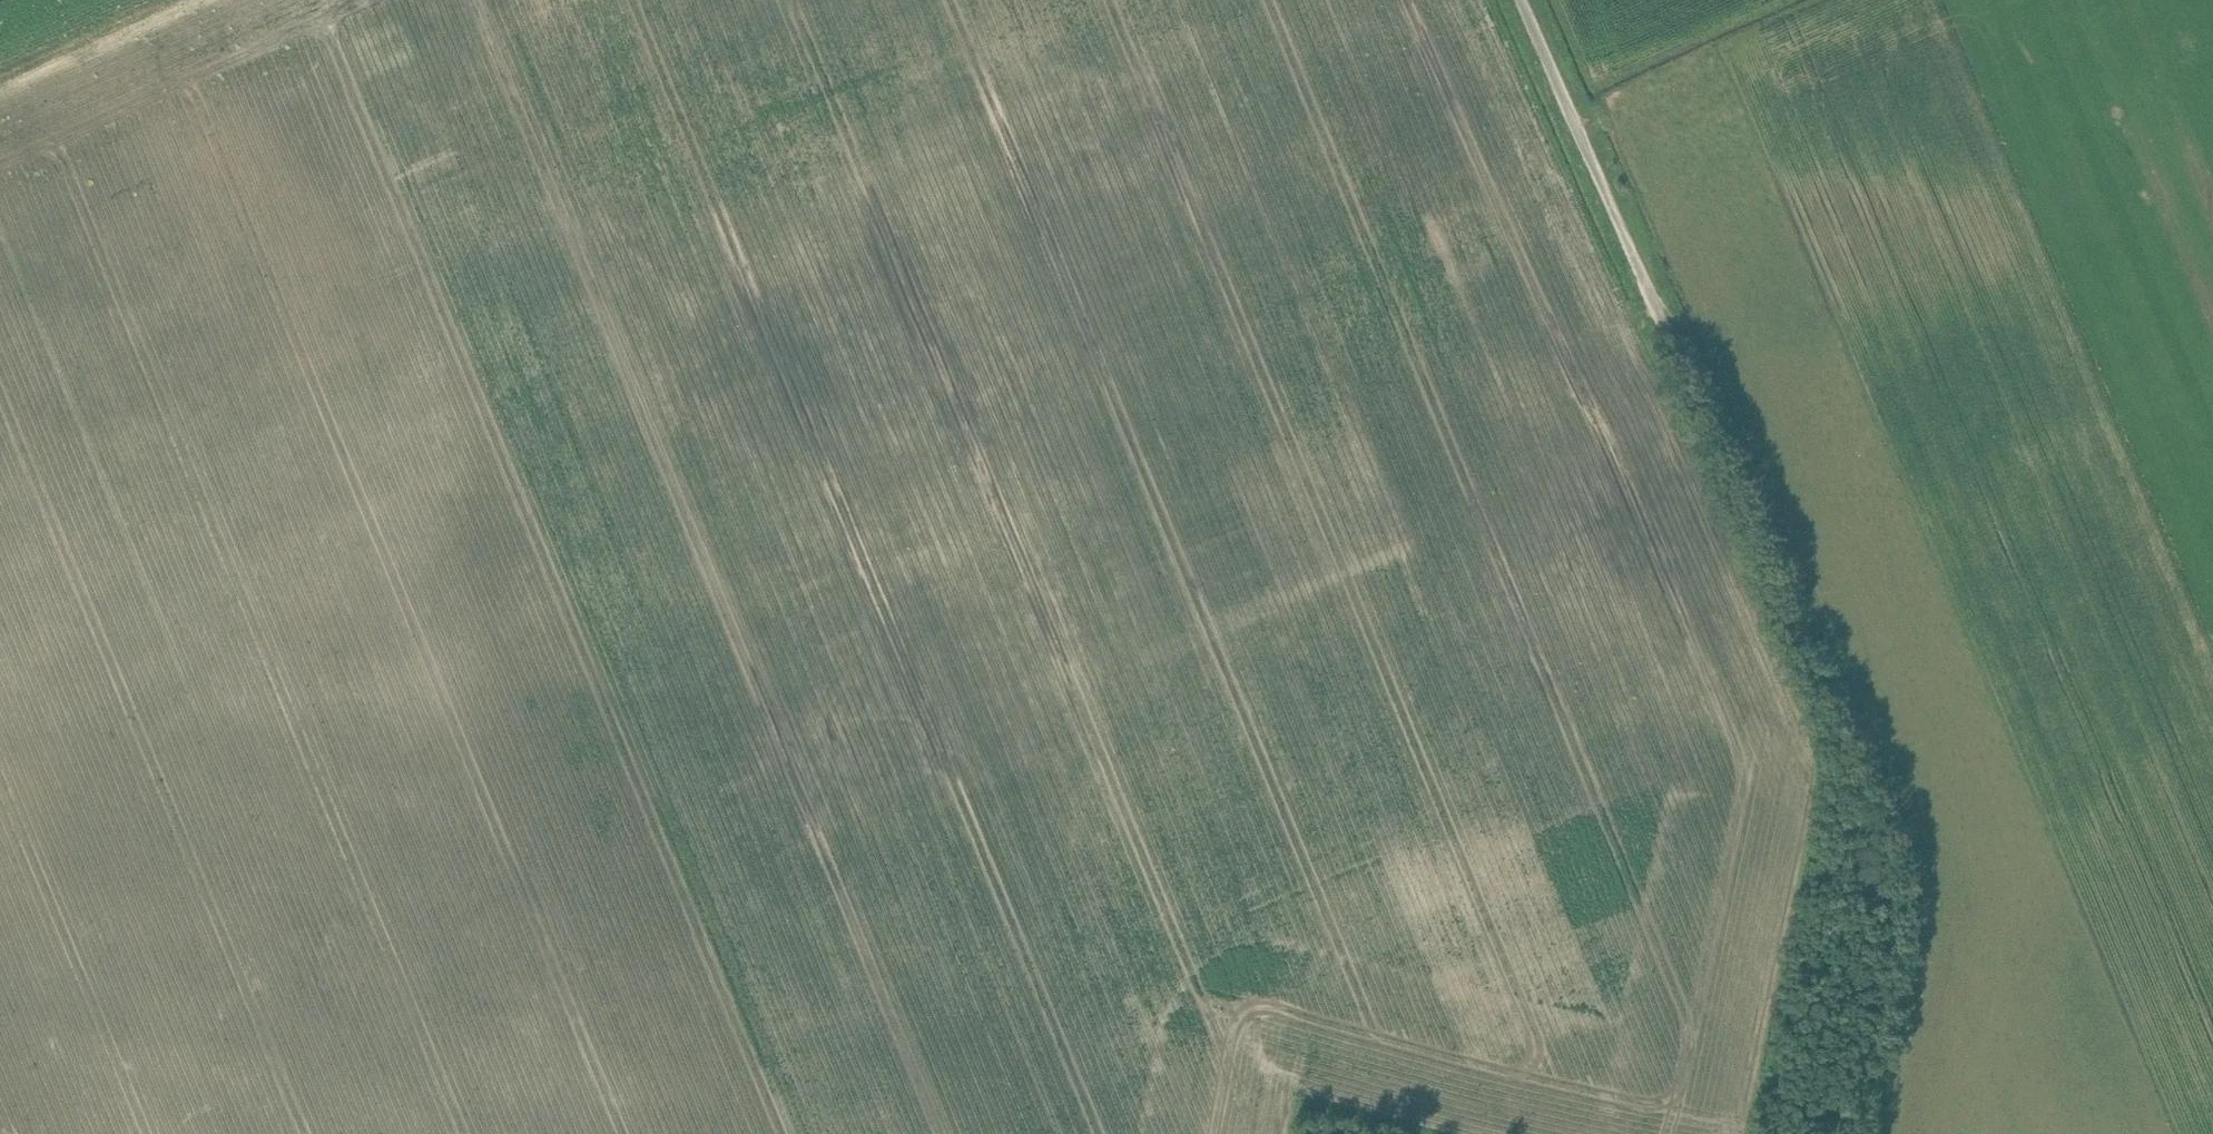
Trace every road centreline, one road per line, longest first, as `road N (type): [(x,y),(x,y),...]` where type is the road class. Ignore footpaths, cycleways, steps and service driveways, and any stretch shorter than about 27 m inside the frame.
road 1 (track): [(1867,1133),(1911,911),(1907,861),(1715,415),(1663,326)]
road 2 (unclassified): [(1663,326),(1521,0)]

